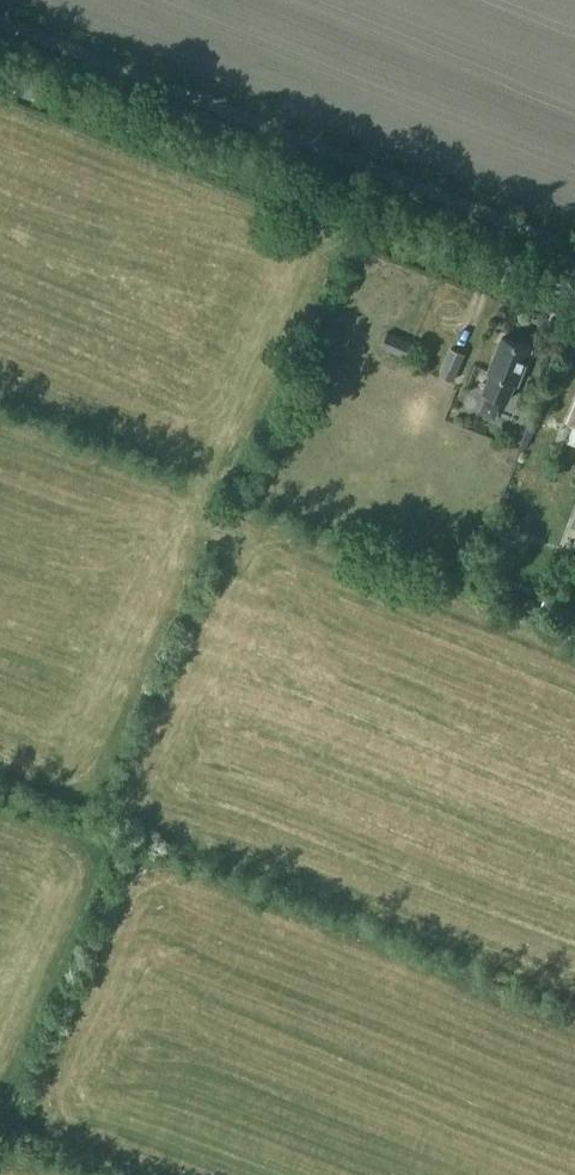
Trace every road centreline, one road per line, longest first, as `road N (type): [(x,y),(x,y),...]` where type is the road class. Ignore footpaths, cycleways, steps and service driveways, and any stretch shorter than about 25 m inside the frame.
road 1 (tertiary): [(574,305),(0,78)]

